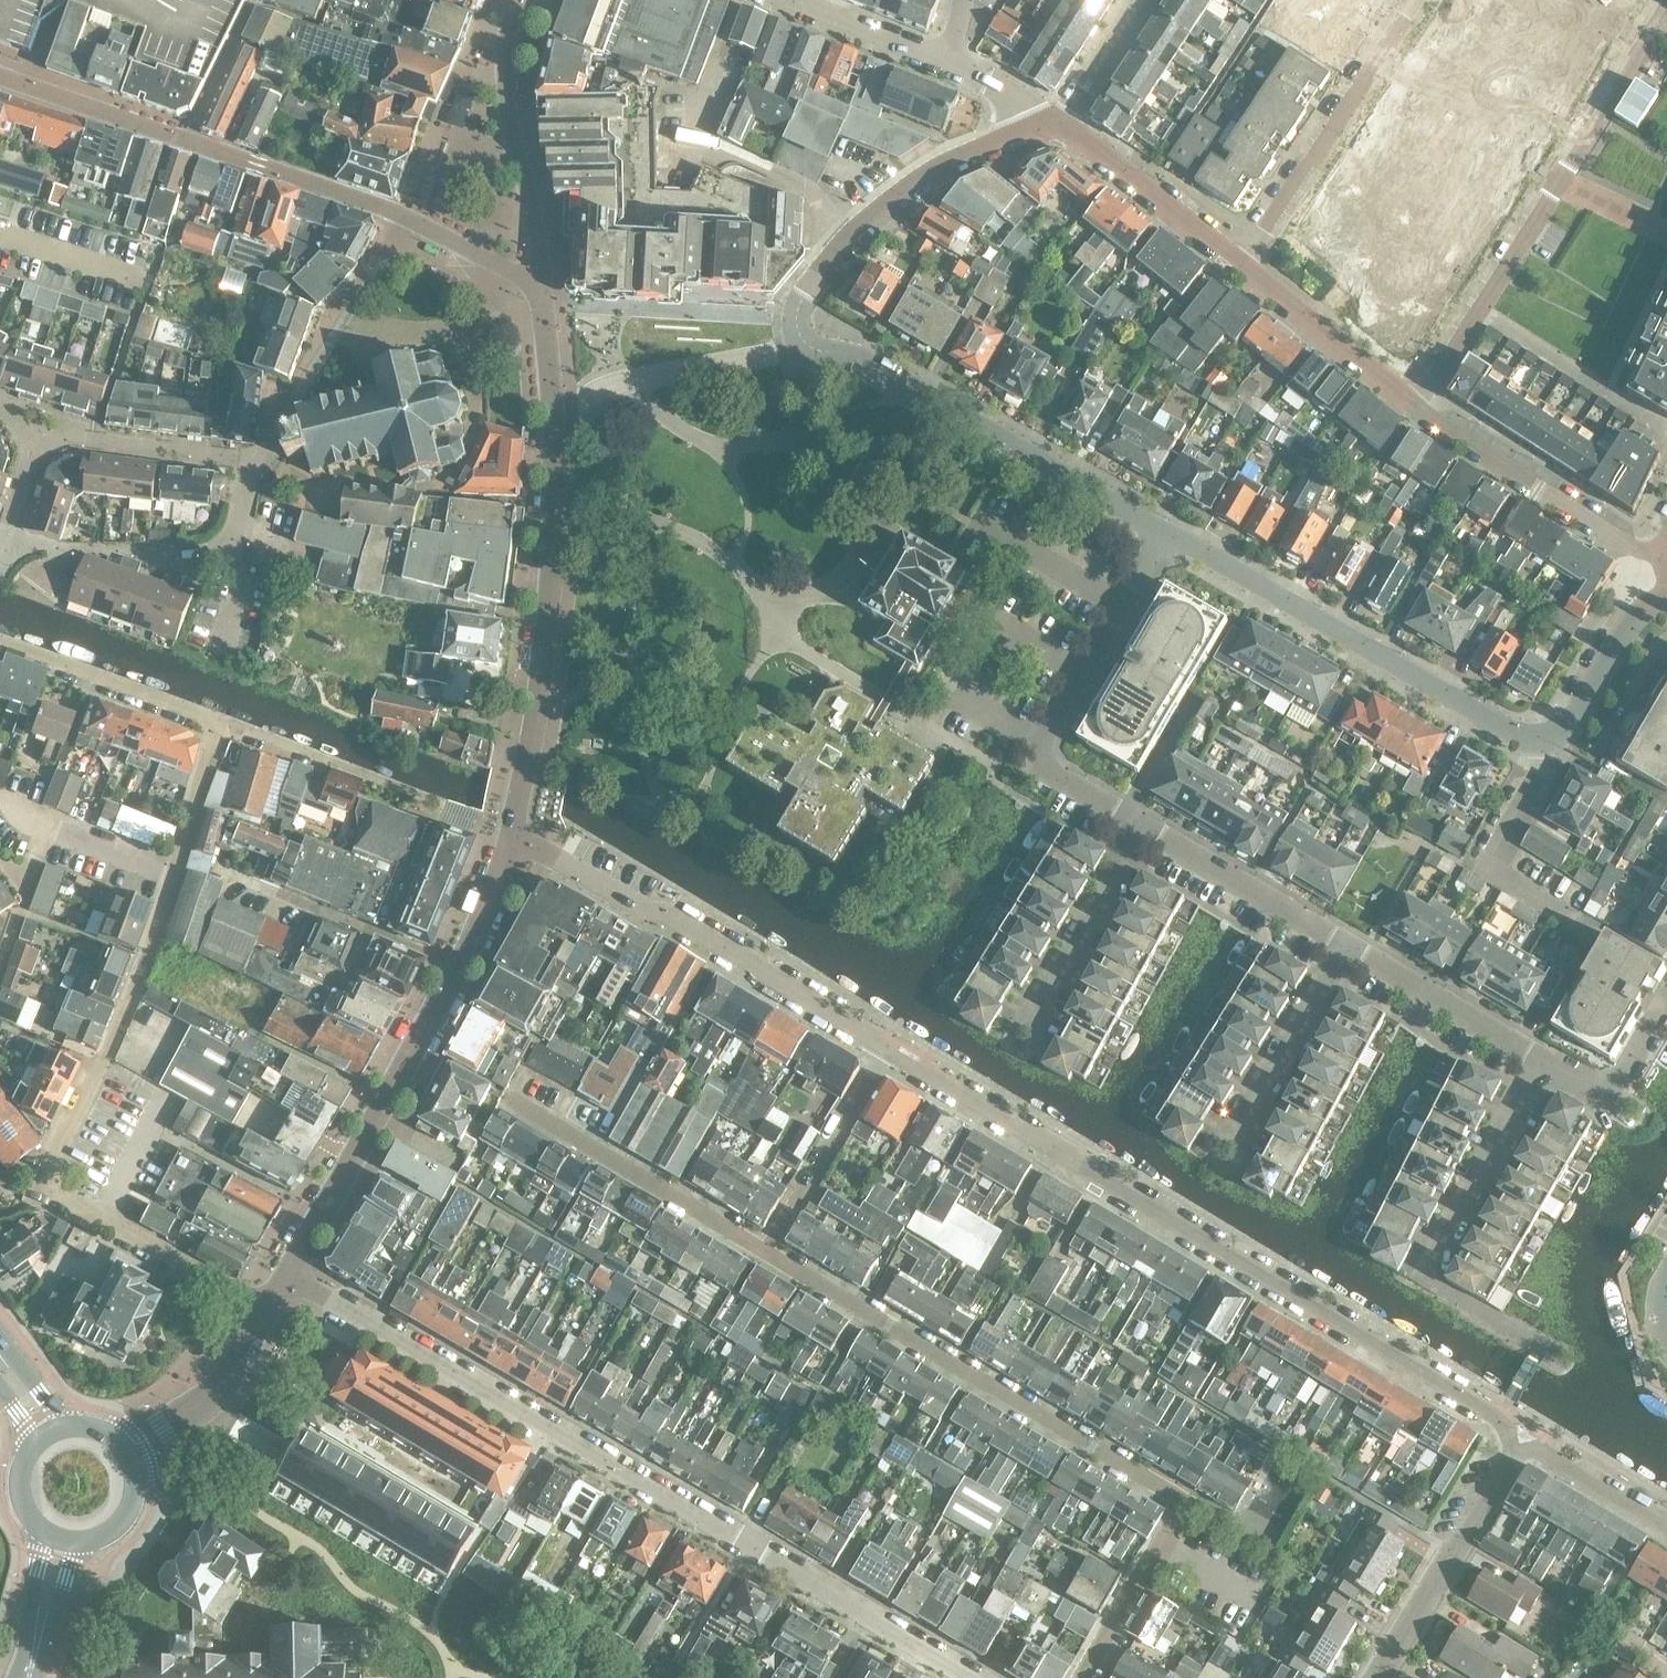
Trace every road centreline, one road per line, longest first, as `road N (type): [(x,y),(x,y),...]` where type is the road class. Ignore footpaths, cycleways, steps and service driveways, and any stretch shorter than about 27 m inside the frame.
road 1 (residential): [(968,1677),(749,1542),(290,1279)]
road 2 (residential): [(886,1053),(1524,1436)]
road 3 (residential): [(267,1308),(43,1198),(137,991),(171,878)]
road 4 (residential): [(290,1279),(468,942),(514,832)]
road 5 (residential): [(766,1250),(1184,1503)]
road 6 (residential): [(1546,739),(1501,726),(1166,530)]
road 7 (residential): [(514,832),(886,1053)]
road 8 (residential): [(558,409),(551,601),(514,832)]
road 9 (residential): [(0,77),(394,215)]
road 10 (residential): [(806,342),(857,354),(1166,530)]
road 11 (residential): [(1147,829),(1035,766),(1166,530)]
road 12 (residential): [(219,556),(236,533),(257,463),(394,215)]
road 13 (residential): [(866,224),(696,138),(700,98),(737,0)]
road 14 (residential): [(1666,561),(1624,542),(1416,407)]
road 15 (residential): [(508,0),(499,14),(501,70),(541,285)]
road 16 (residential): [(766,1250),(516,1101)]
road 17 (residential): [(1524,1436),(1378,1677)]
road 18 (residential): [(558,409),(612,383),(806,342)]
road 19 (residential): [(1545,1062),(1425,1279)]
road 20 (residential): [(445,807),(221,720)]
road 21 (residential): [(0,640),(221,720)]
road 22 (residential): [(1242,266),(1057,122)]
road 23 (residential): [(1545,1062),(1347,943)]
road 24 (residential): [(766,1250),(886,1053)]
road 25 (residential): [(1347,943),(1147,829)]
road 26 (residential): [(1546,739),(1501,865),(1503,877),(1575,919)]
road 27 (residential): [(1416,407),(1242,266)]
road 28 (residential): [(1347,943),(1236,1134)]
road 29 (residential): [(1533,221),(1416,407)]
road 30 (residential): [(866,224),(942,167),(1057,122)]
road 31 (residential): [(1147,829),(1036,1017)]
road 32 (residential): [(1350,102),(1533,221)]
road 33 (residential): [(1666,561),(1648,602),(1546,739)]
road 34 (residential): [(126,1454),(217,1393),(267,1308)]
road 35 (residential): [(1184,1503),(1081,1677)]
road 36 (residential): [(1242,266),(1350,102)]
road 37 (residential): [(1666,1002),(1612,1100),(1545,1062)]
road 38 (residential): [(772,0),(949,62)]
road 39 (residential): [(171,878),(0,808)]
road 40 (residential): [(1623,78),(1533,221)]
road 41 (residential): [(1666,1525),(1524,1436)]
road 42 (residential): [(171,878),(221,720)]
road 43 (residential): [(541,285),(394,215)]
road 44 (residential): [(1142,0),(1057,122)]
road 45 (residential): [(1499,0),(1623,78)]
road 46 (residential): [(806,342),(797,318),(805,295),(866,224)]
road 47 (primary): [(27,1677),(63,1538)]
road 48 (primary): [(48,1434),(27,1455),(21,1499),(37,1524),(63,1538)]
road 49 (primary): [(63,1538),(100,1535),(127,1509),(133,1472),(126,1454)]
road 50 (residential): [(558,409),(541,285)]
road 51 (residential): [(949,62),(1057,122)]

